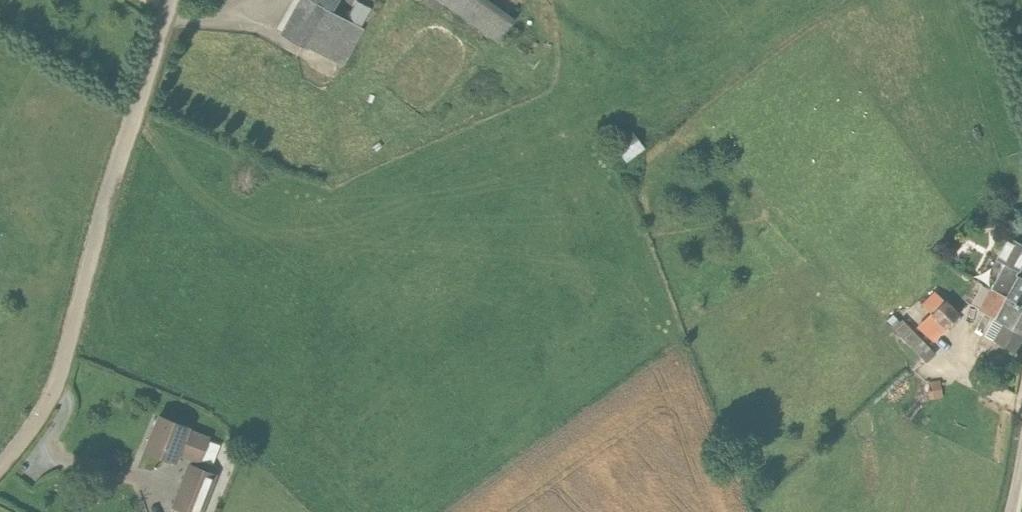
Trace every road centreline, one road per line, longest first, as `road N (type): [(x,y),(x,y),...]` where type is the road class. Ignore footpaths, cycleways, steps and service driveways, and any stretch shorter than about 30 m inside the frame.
road 1 (unclassified): [(0,468),(60,375),(170,0)]

